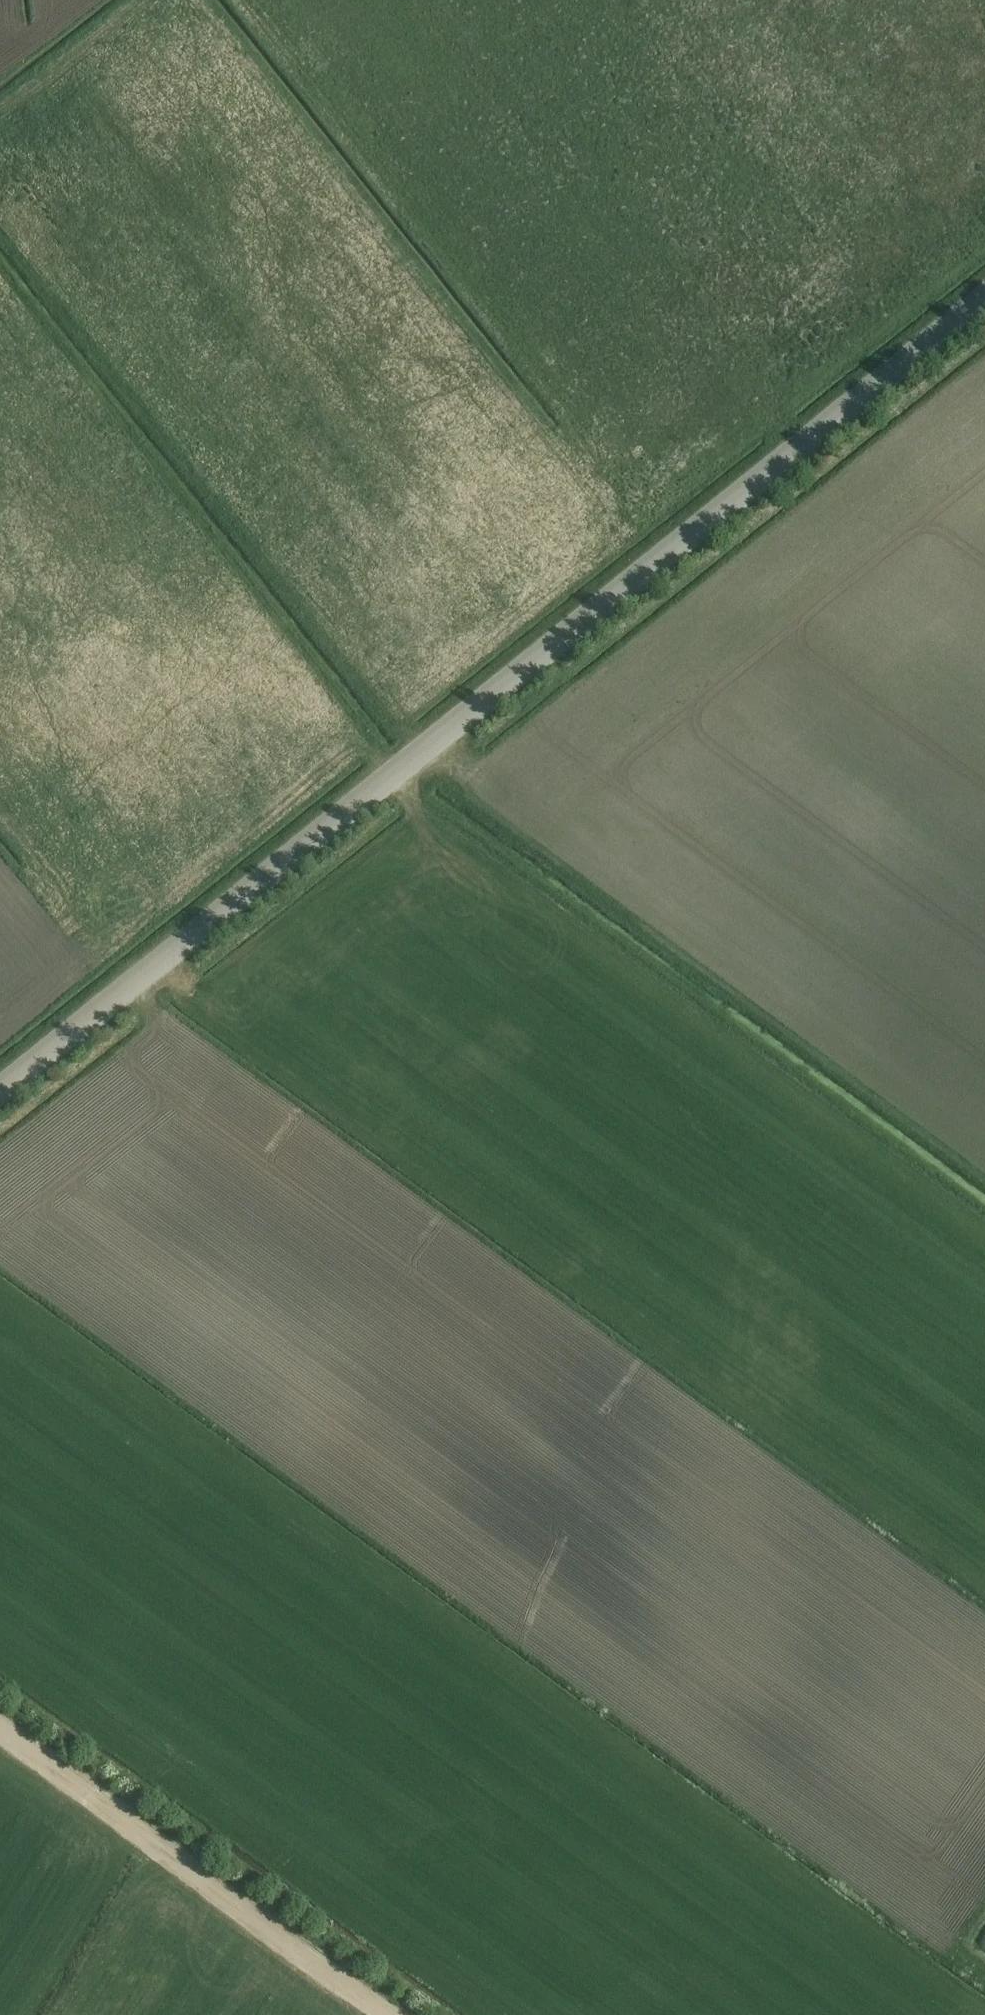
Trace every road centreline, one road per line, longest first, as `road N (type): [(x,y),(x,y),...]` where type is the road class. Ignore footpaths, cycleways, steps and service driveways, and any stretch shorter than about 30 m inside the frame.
road 1 (unclassified): [(0,1090),(984,294)]
road 2 (track): [(381,2014),(0,1735)]

